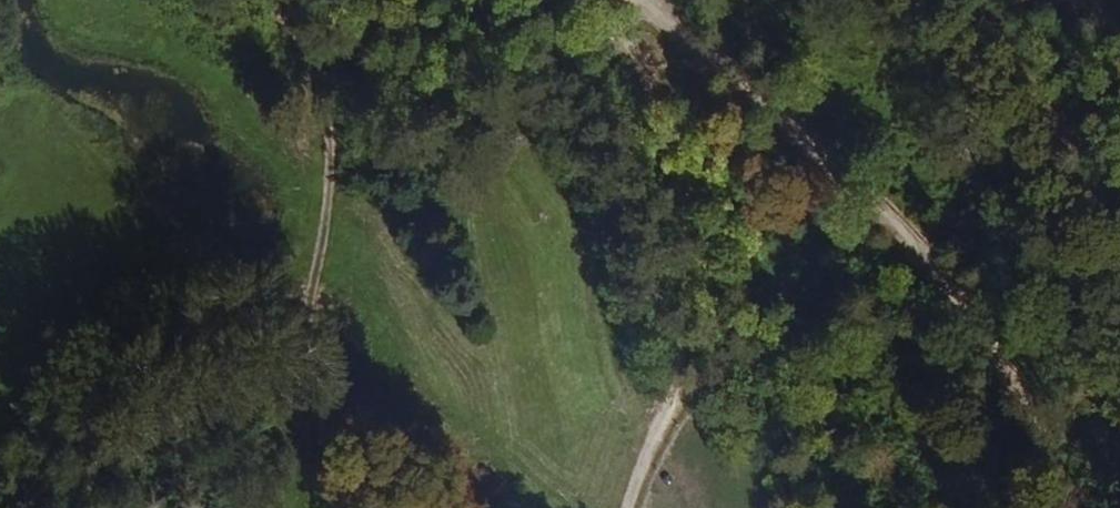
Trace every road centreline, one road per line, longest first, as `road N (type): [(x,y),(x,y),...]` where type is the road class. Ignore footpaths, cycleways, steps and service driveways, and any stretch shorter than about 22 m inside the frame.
road 1 (track): [(617,0),(692,162),(712,341),(628,507)]
road 2 (track): [(351,507),(343,413),(312,351),(310,298),(331,178),(330,47)]

